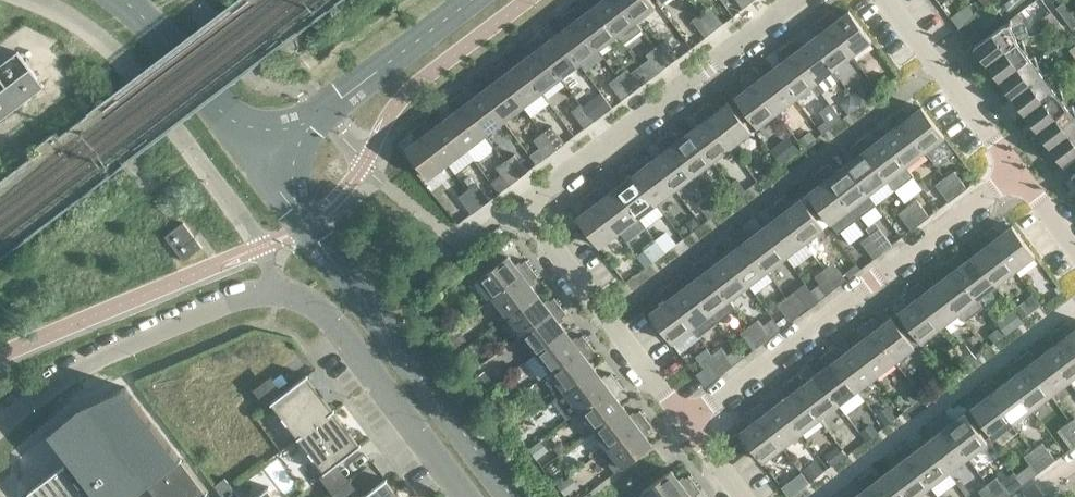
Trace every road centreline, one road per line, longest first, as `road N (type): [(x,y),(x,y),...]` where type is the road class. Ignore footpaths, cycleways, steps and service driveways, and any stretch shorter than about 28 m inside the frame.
road 1 (residential): [(686,421),(524,207),(800,0)]
road 2 (residential): [(468,496),(337,332),(290,296),(254,291),(80,369),(0,435)]
road 3 (residential): [(686,421),(1017,166)]
road 4 (residential): [(1017,166),(892,0)]

